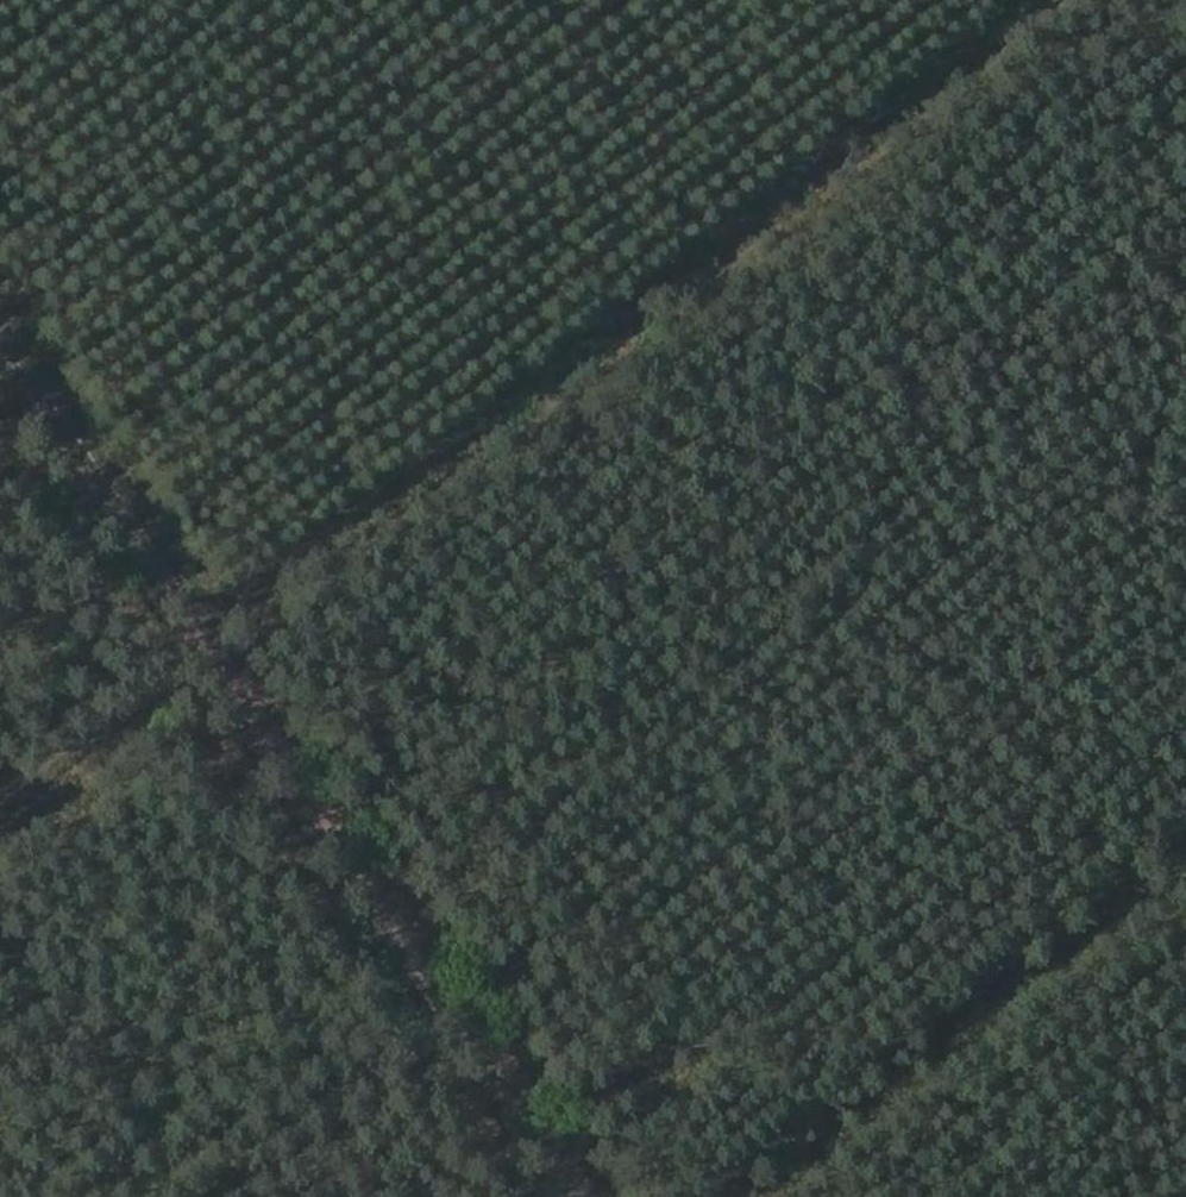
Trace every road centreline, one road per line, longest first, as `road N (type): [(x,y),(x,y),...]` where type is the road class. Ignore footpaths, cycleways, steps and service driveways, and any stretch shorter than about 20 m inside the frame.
road 1 (track): [(0,294),(615,1196)]

